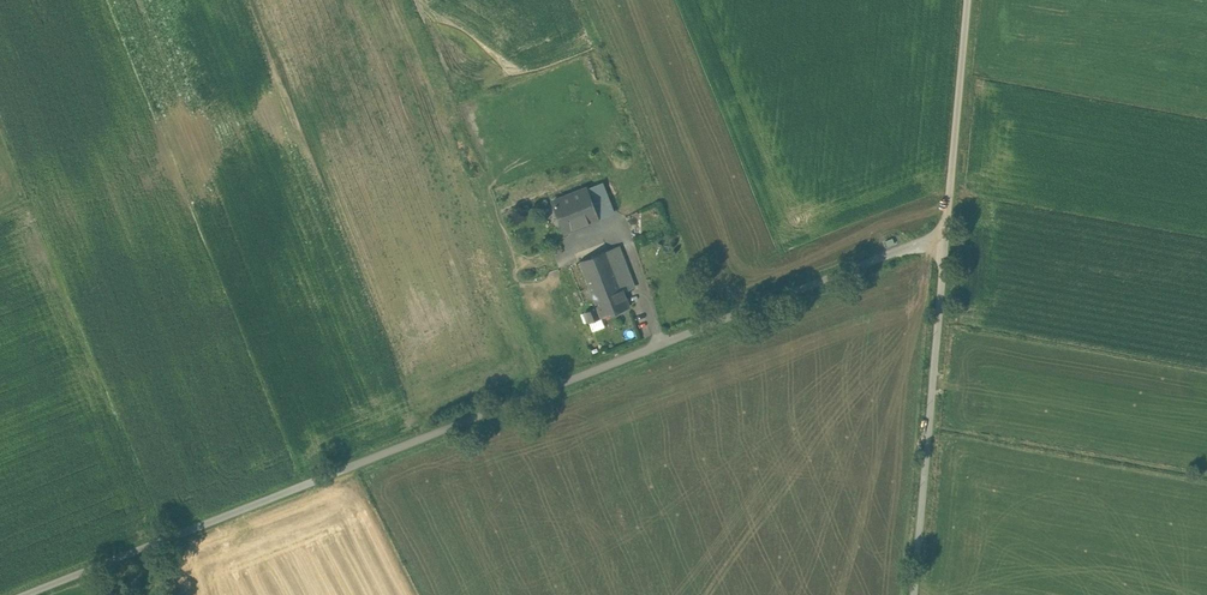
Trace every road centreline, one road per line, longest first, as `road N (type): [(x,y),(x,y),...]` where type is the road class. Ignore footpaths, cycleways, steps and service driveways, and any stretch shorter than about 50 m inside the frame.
road 1 (unclassified): [(23,594),(951,232),(916,594)]

